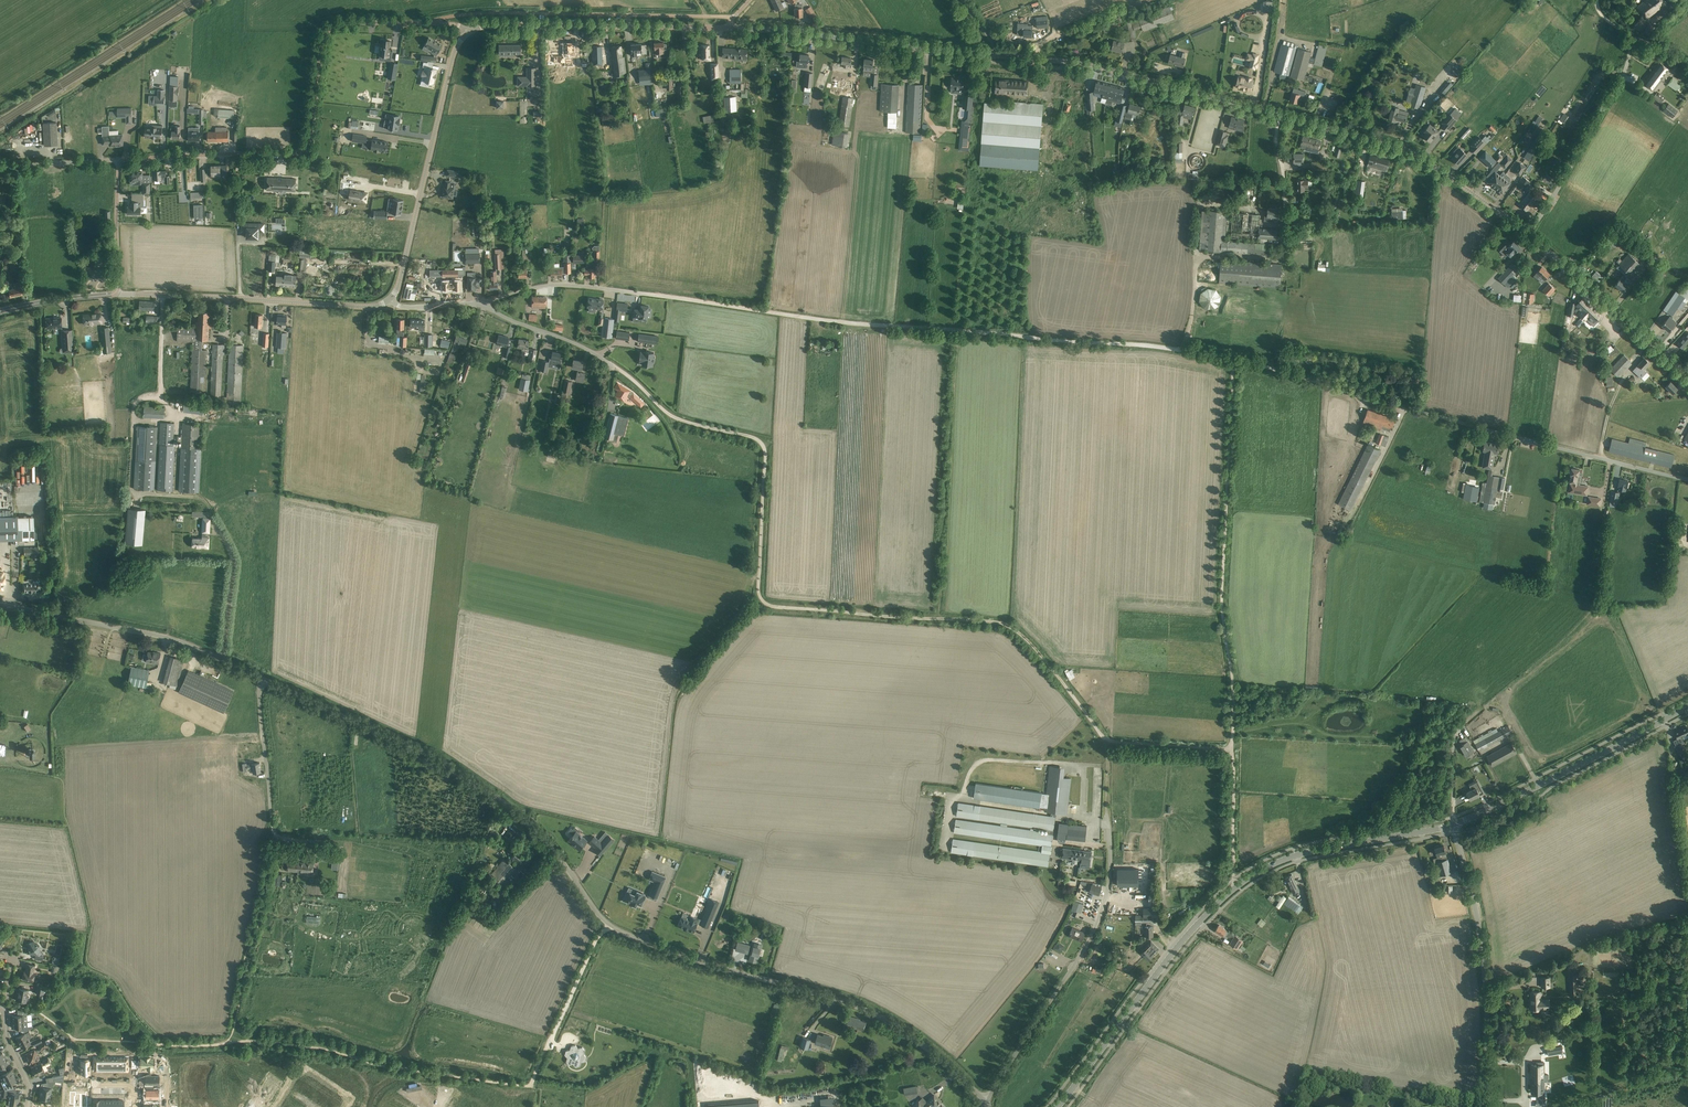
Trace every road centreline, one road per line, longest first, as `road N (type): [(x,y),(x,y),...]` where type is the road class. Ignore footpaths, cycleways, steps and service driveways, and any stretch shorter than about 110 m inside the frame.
road 1 (unclassified): [(985,1101),(920,1043),(852,1001),(613,927),(538,832),(466,777),(263,678)]
road 2 (tertiary): [(1529,235),(1400,147),(1058,60),(728,28)]
road 3 (track): [(1104,741),(1050,667),(1007,626),(758,606),(764,441),(666,416),(616,362)]
road 4 (track): [(1349,391),(1182,350),(826,321),(651,294)]
road 5 (track): [(1234,361),(1222,602),(1233,748)]
road 6 (residential): [(1687,480),(1349,391)]
road 7 (unclassified): [(985,1101),(1070,981),(1110,889),(1111,815)]
road 8 (tertiary): [(390,300),(454,50),(469,27)]
road 9 (unclassified): [(1488,1106),(1484,958),(1454,824)]
road 10 (tertiary): [(1058,1106),(1189,934),(1238,886)]
road 11 (unclassified): [(263,678),(167,638),(0,605)]
road 12 (tertiary): [(390,300),(351,307),(117,295)]
road 13 (unclassified): [(1596,0),(1630,39),(1628,58),(1529,235)]
road 14 (tertiary): [(1454,824),(1687,707)]
road 15 (tertiary): [(728,28),(469,27)]
road 16 (tertiary): [(1238,886),(1286,859),(1454,824)]
road 17 (tertiary): [(1687,377),(1529,235)]
road 18 (track): [(532,1087),(599,935),(613,927)]
road 19 (residential): [(651,294),(540,286),(483,302)]
road 20 (unclassified): [(279,847),(261,728),(263,678)]
road 21 (unclassified): [(616,362),(483,302)]
road 22 (track): [(1233,748),(1233,880)]
road 23 (track): [(1233,748),(1104,741)]

